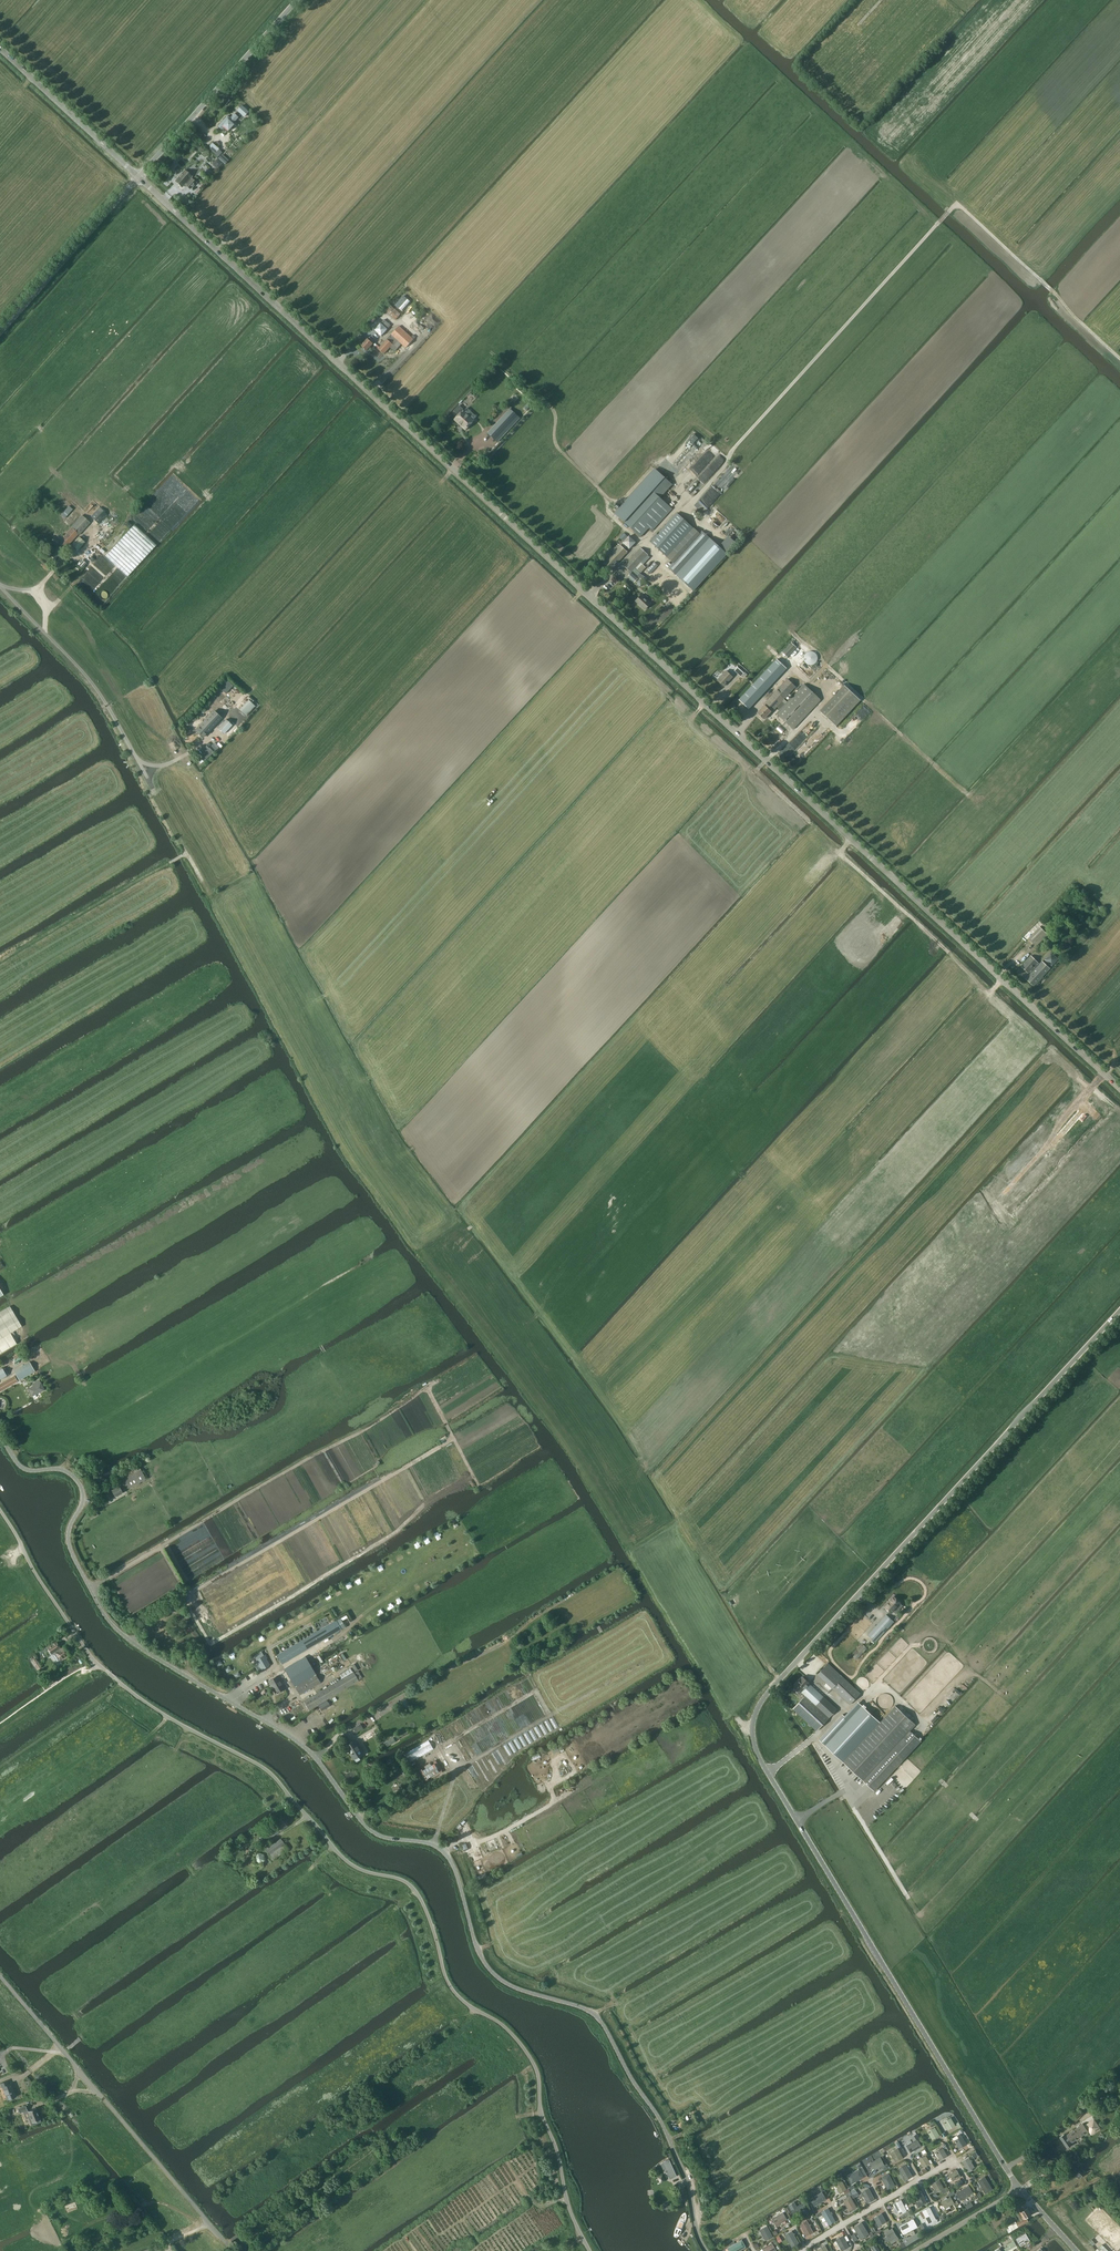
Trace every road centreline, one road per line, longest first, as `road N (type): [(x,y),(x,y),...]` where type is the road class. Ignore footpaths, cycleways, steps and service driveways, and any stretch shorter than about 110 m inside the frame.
road 1 (unclassified): [(1119,1090),(137,177)]
road 2 (unclassified): [(707,2250),(665,2128),(599,2018),(495,1974),(479,1952),(457,1869),(440,1847),(378,1832),(294,1739),(123,1633),(69,1546),(81,1484),(65,1469),(23,1467),(0,1434)]
road 3 (unclassified): [(1018,2190),(755,1750),(751,1727),(787,1668),(1119,1308)]
road 4 (unclassified): [(590,2250),(571,2214),(534,2064),(504,2026),(448,1982),(412,1887),(353,1865),(273,1775),(162,1714),(96,1665),(0,1510)]
road 5 (track): [(589,597),(726,466),(937,225)]
road 6 (track): [(68,658),(119,622),(158,658),(392,413)]
road 7 (track): [(494,1943),(508,1960),(550,1967),(607,1994),(677,2109),(696,2100),(711,2117),(726,2203),(712,2222),(696,2224)]
road 8 (track): [(938,1055),(992,992),(756,772),(767,761)]
road 9 (track): [(90,1587),(438,1380)]
road 10 (track): [(371,1181),(188,854)]
road 11 (unclassified): [(233,2250),(0,1977)]
road 12 (track): [(557,1301),(498,1342),(428,1265),(371,1181),(423,1143)]
road 13 (track): [(453,1438),(194,1591)]
road 14 (track): [(640,543),(557,447),(555,413),(478,342)]
road 15 (track): [(498,1342),(596,1487),(656,1448)]
road 16 (unclassified): [(137,177),(297,0)]
road 17 (track): [(1119,358),(957,204)]
road 18 (track): [(0,962),(188,854)]
road 19 (unclassified): [(0,333),(137,177)]
road 20 (unclassified): [(137,177),(0,50)]
road 21 (track): [(651,1577),(734,1715),(751,1727)]
road 22 (track): [(596,1487),(651,1577),(651,1552),(684,1519)]
road 23 (track): [(684,727),(693,717),(743,769),(700,818)]
road 24 (track): [(1031,1006),(1040,998),(1073,1014),(1115,1064),(1119,1058)]

